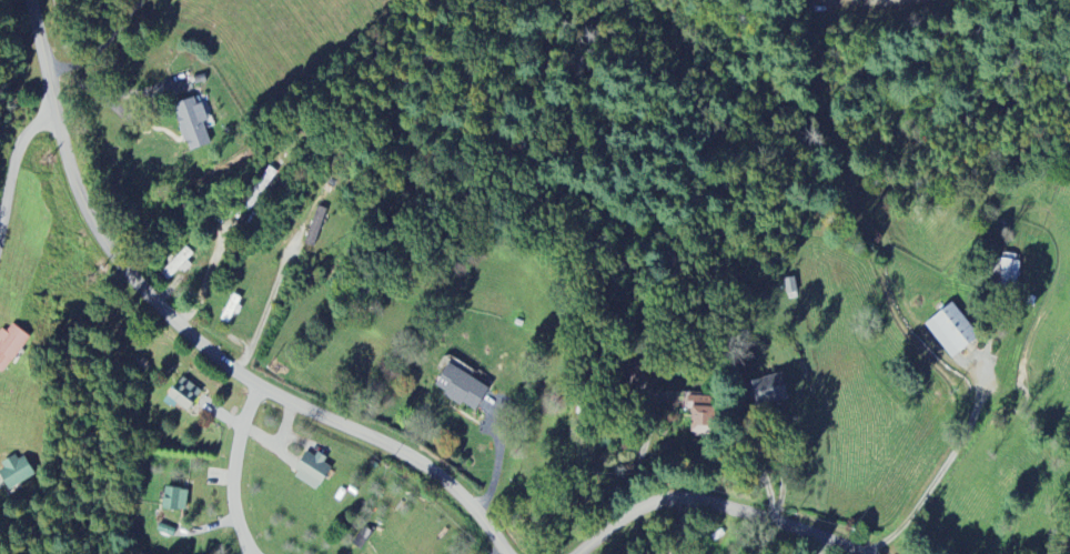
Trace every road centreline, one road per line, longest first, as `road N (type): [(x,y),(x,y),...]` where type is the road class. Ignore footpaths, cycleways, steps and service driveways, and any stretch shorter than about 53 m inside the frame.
road 1 (residential): [(509,553),(447,484),(226,366),(130,272),(89,213),(67,157),(31,0)]
road 2 (residential): [(842,553),(666,502),(628,516),(579,553)]

